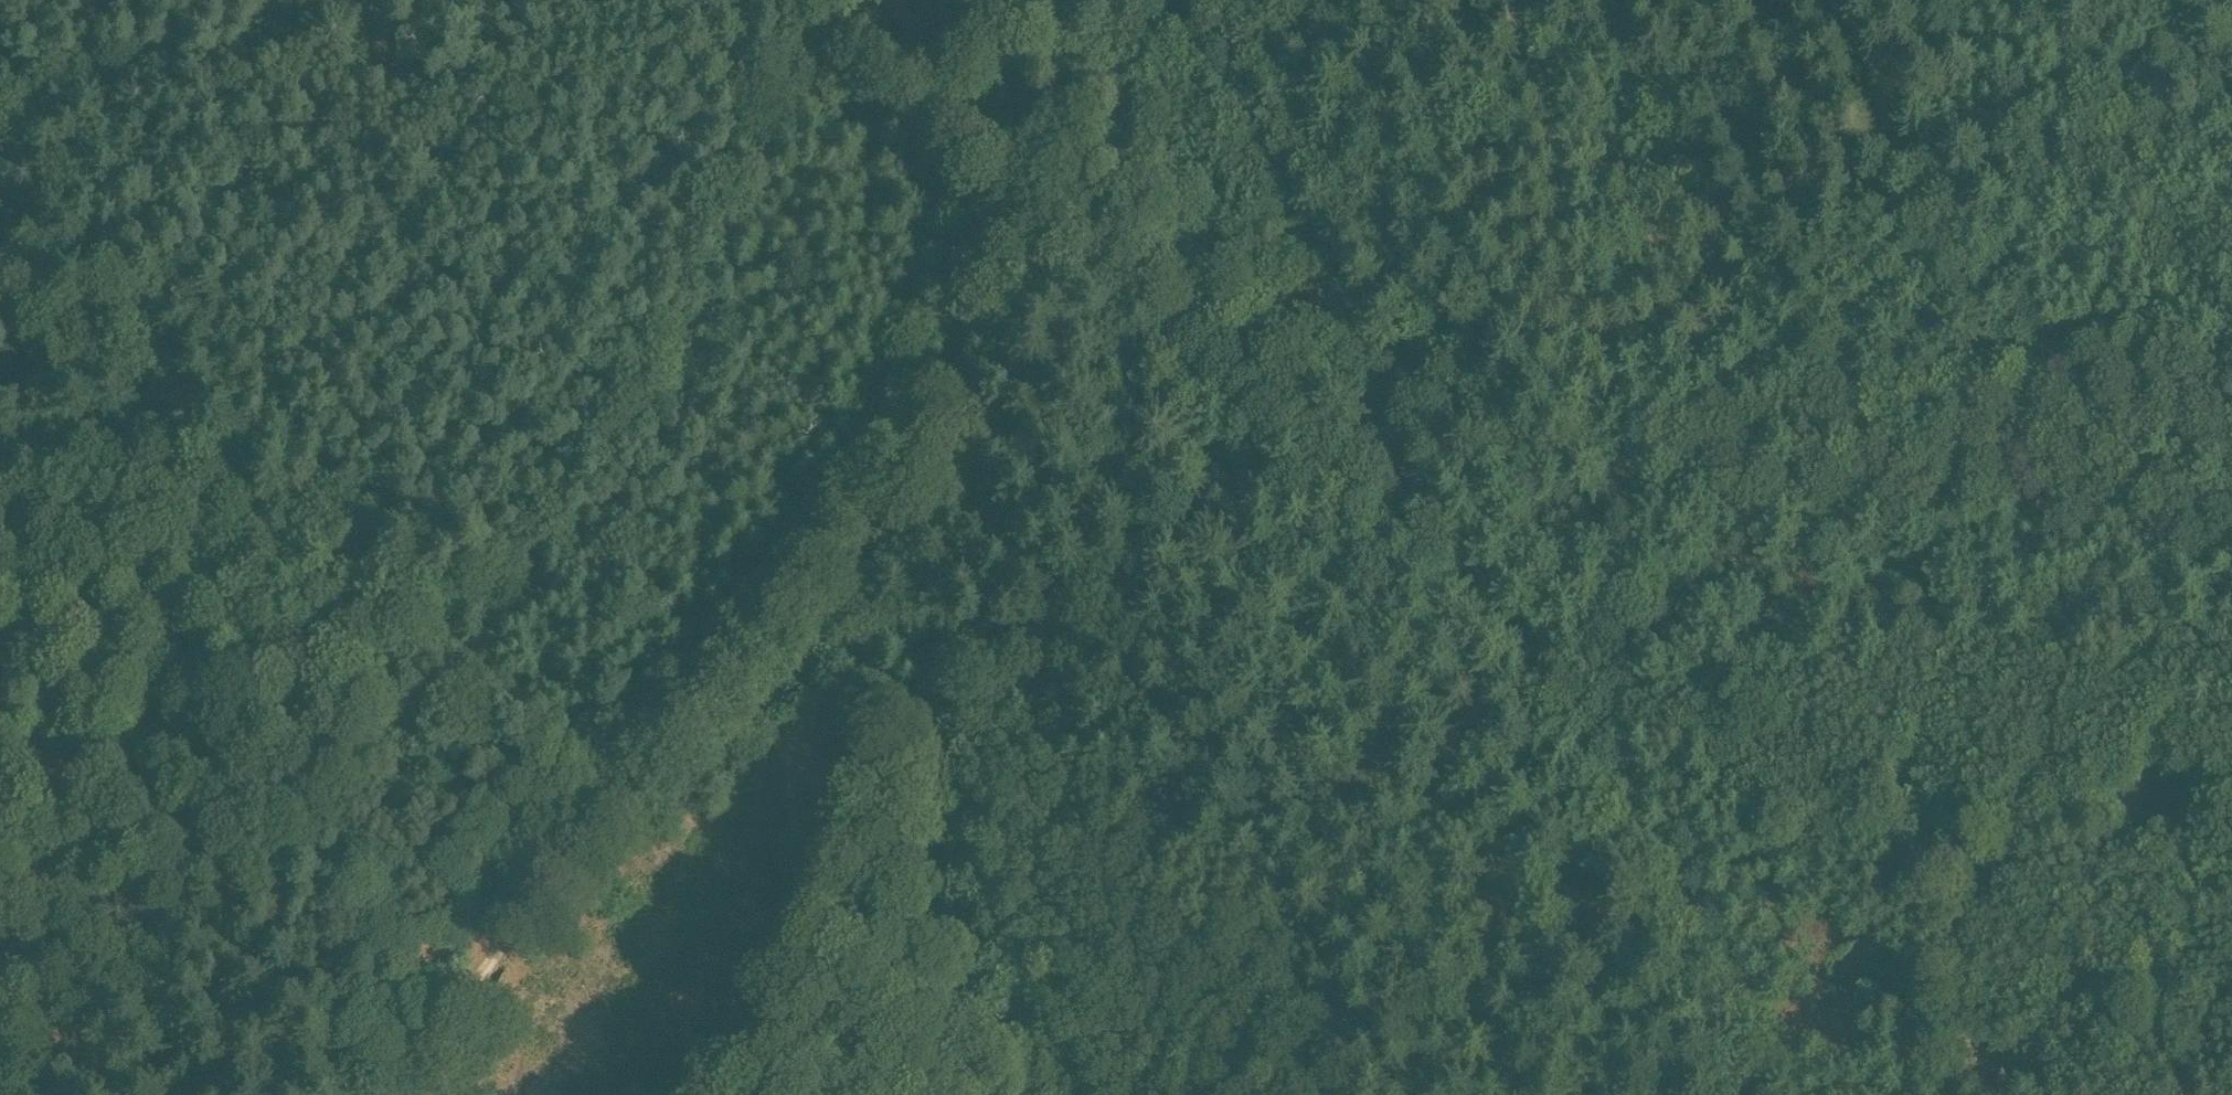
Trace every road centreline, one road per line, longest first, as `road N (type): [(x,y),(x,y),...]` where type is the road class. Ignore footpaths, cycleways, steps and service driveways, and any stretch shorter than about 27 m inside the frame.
road 1 (track): [(860,0),(1025,203),(1246,372),(1371,489),(1708,957),(1794,1094)]
road 2 (track): [(1139,0),(1040,107),(996,175),(904,412),(850,511),(392,1094)]
road 3 (track): [(0,858),(121,759),(181,737),(336,703),(440,630),(634,348),(777,0)]
road 4 (track): [(1371,489),(1411,476),(1683,451),(2122,416),(2231,416)]

